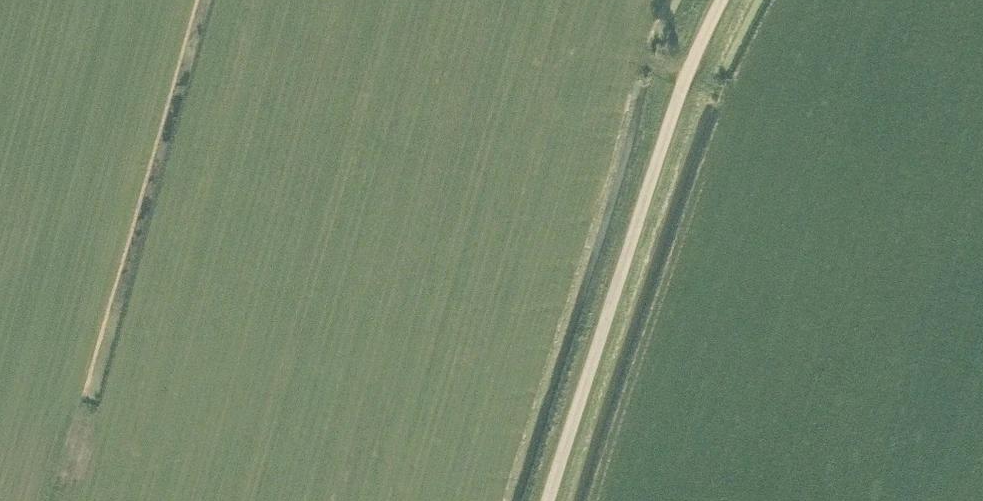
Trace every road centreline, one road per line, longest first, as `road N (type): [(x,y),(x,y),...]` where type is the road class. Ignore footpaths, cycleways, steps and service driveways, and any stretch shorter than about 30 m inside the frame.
road 1 (unclassified): [(548,500),(647,188),(722,0)]

